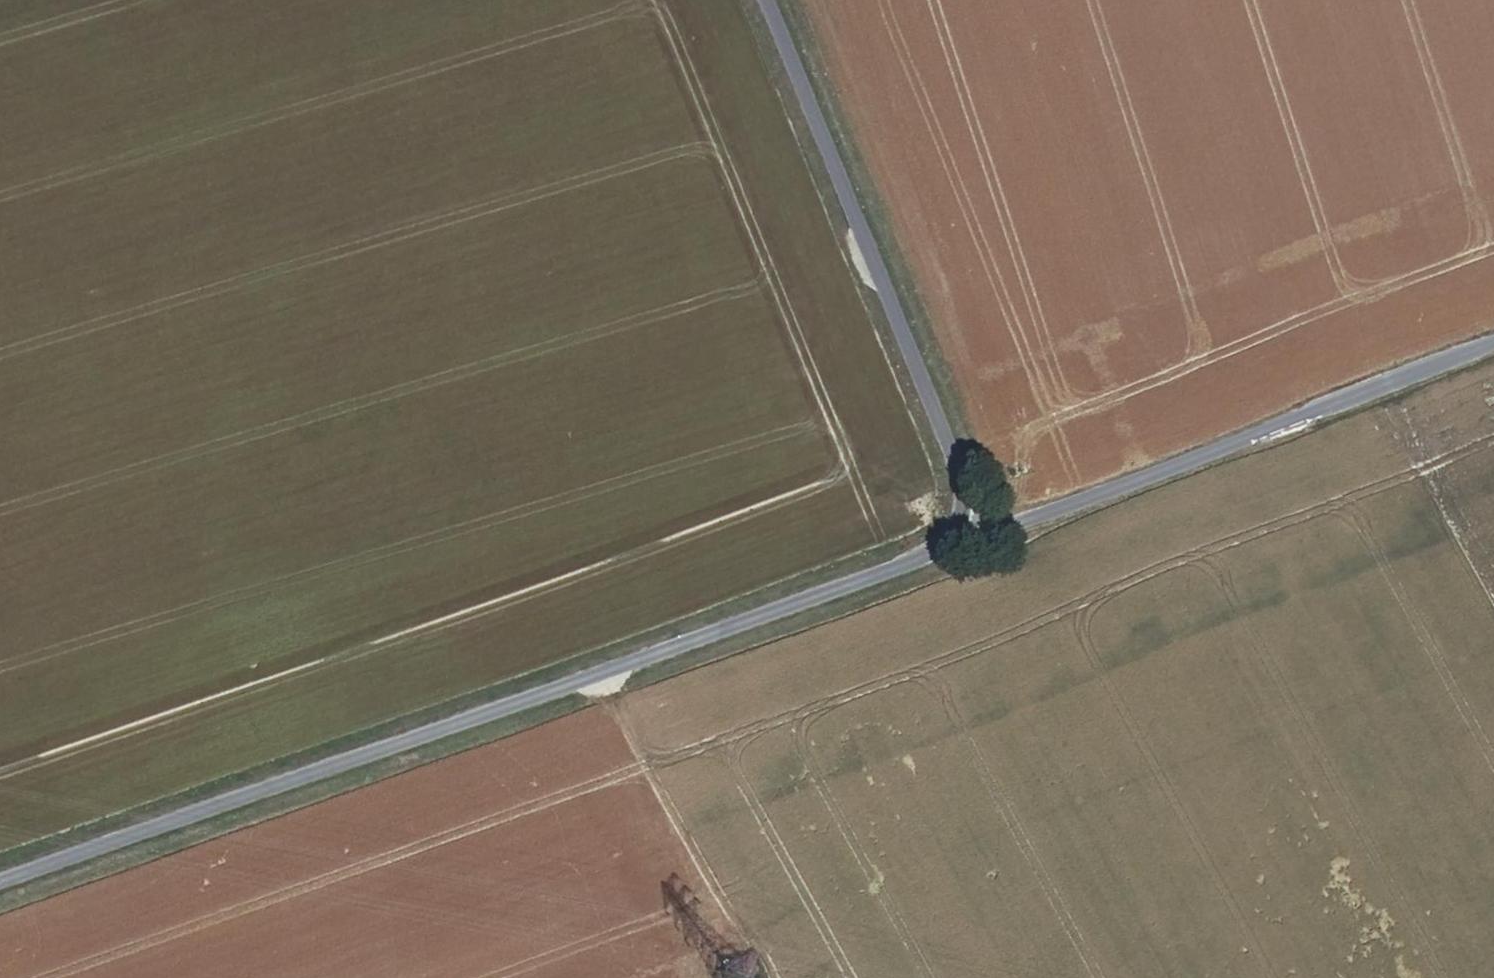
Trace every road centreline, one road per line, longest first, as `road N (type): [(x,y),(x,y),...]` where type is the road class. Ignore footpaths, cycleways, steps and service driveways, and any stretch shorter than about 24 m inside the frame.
road 1 (unclassified): [(0,894),(918,566),(945,545),(957,522)]
road 2 (unclassified): [(1493,352),(987,538),(957,522)]
road 3 (unclassified): [(957,522),(950,464),(768,0)]

